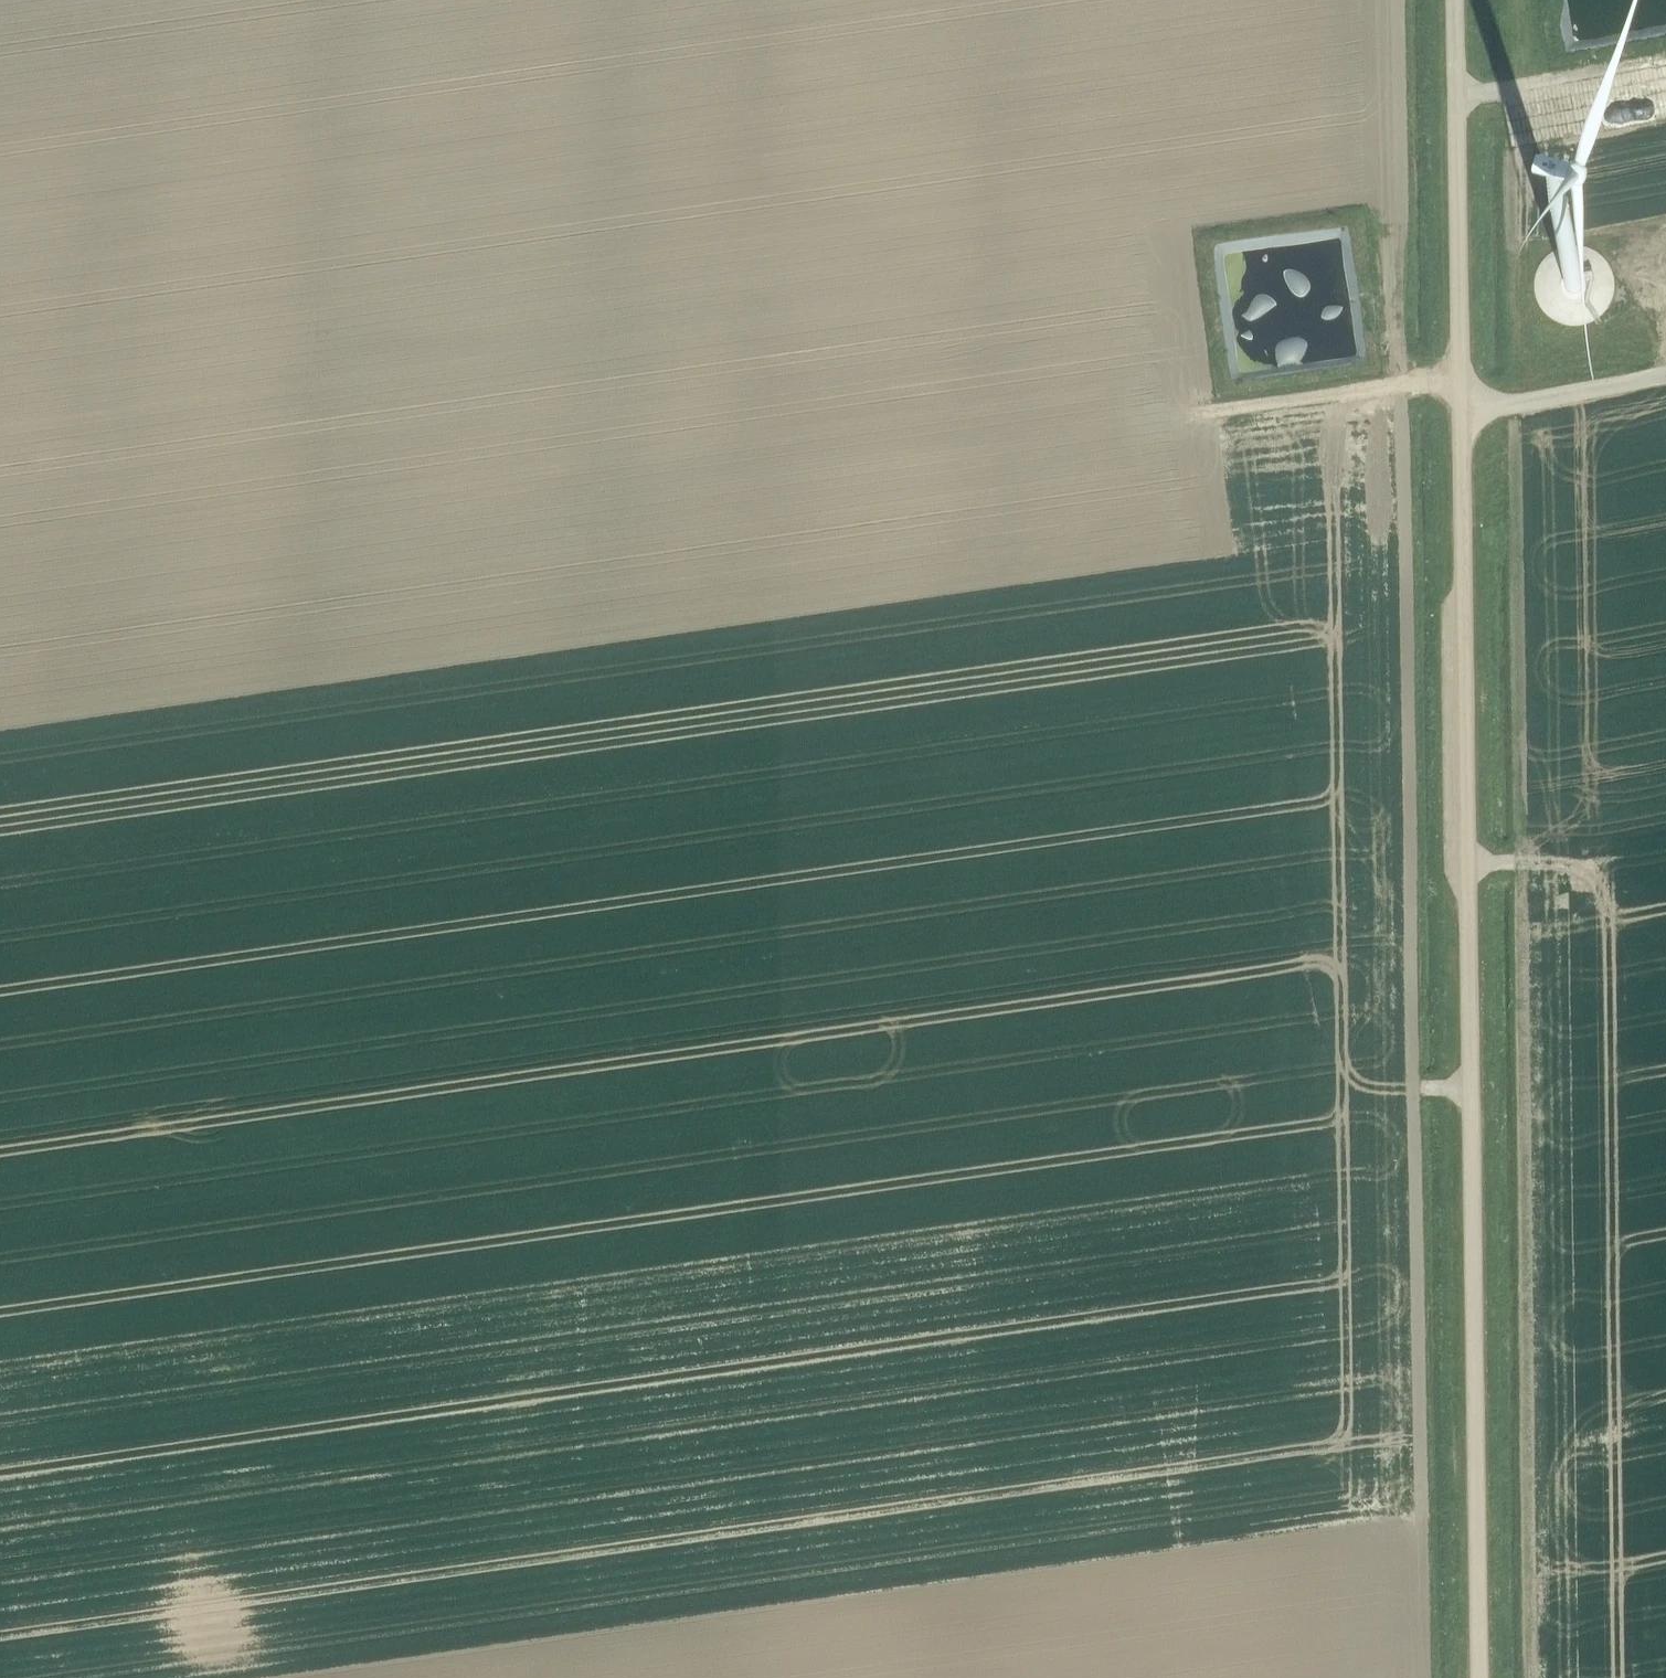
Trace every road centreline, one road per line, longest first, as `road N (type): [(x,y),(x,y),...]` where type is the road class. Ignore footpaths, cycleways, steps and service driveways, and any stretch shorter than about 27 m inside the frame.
road 1 (unclassified): [(1478,1677),(1449,0)]

